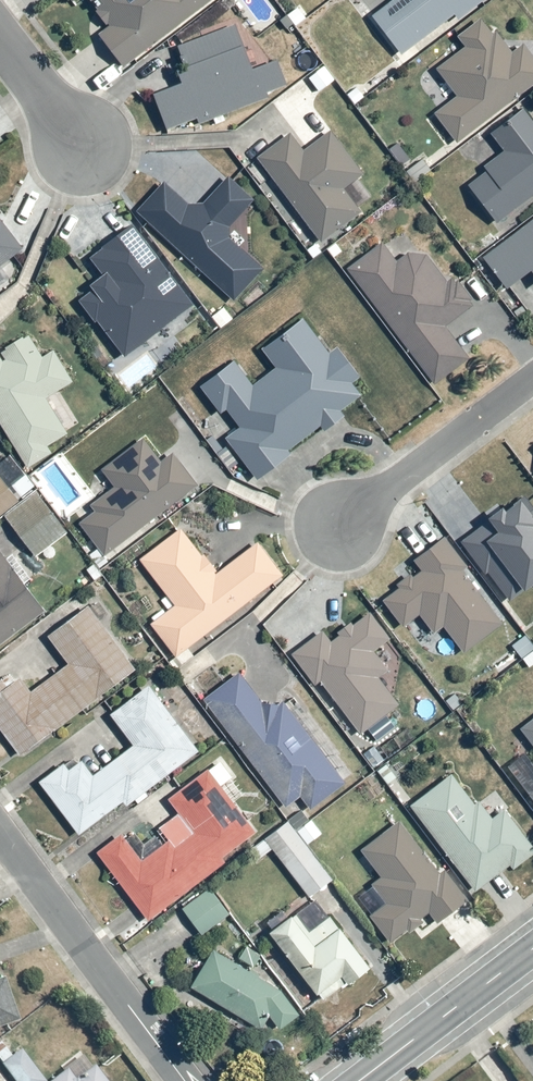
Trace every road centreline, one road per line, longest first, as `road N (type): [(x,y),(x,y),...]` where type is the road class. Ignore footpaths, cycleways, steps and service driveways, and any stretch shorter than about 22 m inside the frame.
road 1 (residential): [(184,1080),(0,835)]
road 2 (residential): [(335,525),(532,375)]
road 3 (tertiary): [(532,947),(357,1080)]
road 4 (residential): [(81,145),(0,39)]

